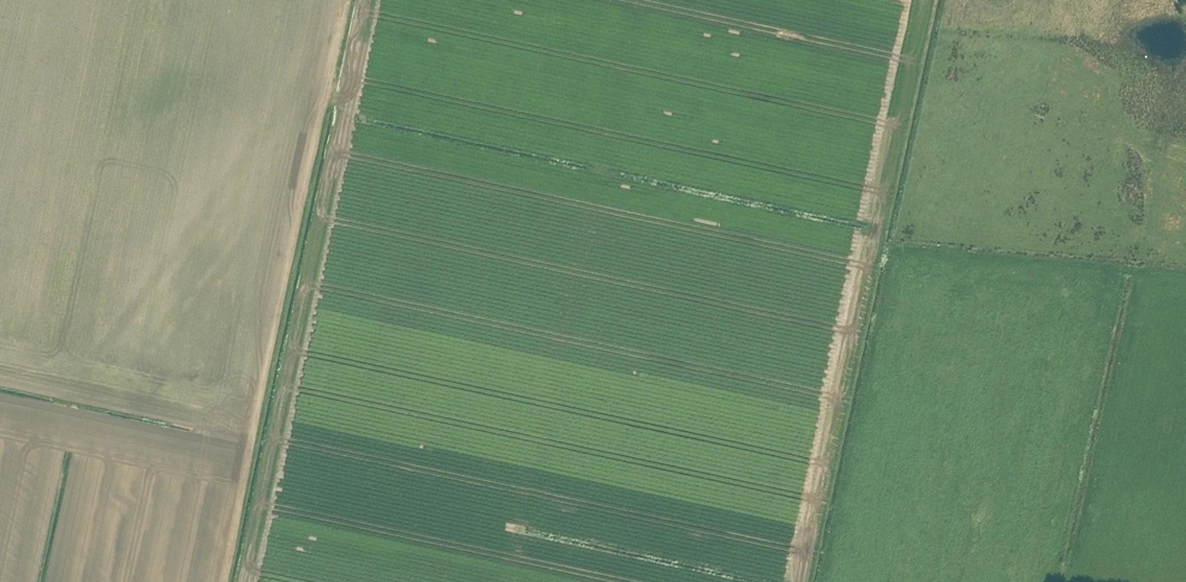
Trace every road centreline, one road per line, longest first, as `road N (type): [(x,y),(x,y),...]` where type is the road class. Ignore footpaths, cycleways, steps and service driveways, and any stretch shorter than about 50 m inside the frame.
road 1 (track): [(636,0),(509,581)]
road 2 (track): [(231,581),(354,0)]

